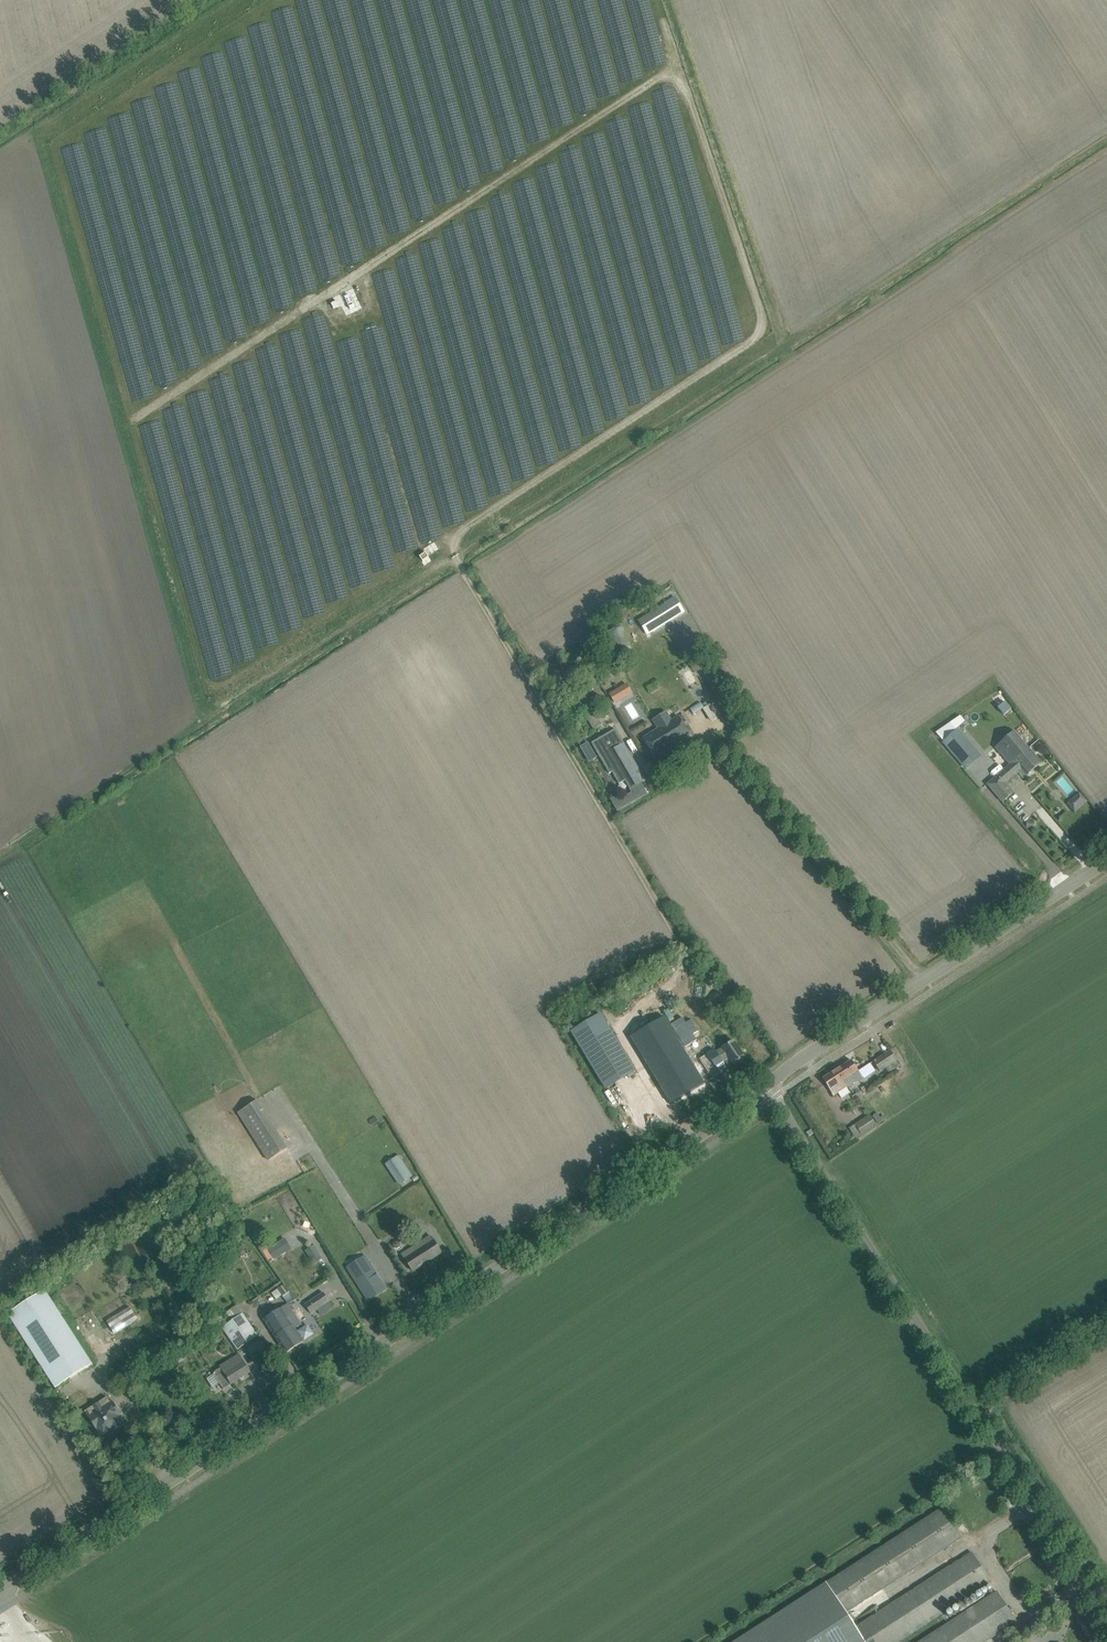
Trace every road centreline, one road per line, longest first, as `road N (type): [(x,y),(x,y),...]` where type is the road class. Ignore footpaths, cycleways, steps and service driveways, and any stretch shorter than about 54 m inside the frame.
road 1 (track): [(692,961),(485,610),(451,537),(762,330),(664,21)]
road 2 (track): [(792,341),(0,856)]
road 3 (tertiary): [(0,1592),(654,1167),(765,1085)]
road 4 (track): [(679,67),(135,418)]
road 5 (unclassified): [(1106,1617),(765,1085)]
road 6 (tertiary): [(765,1085),(1106,865)]
road 7 (track): [(1106,1344),(982,1422)]

